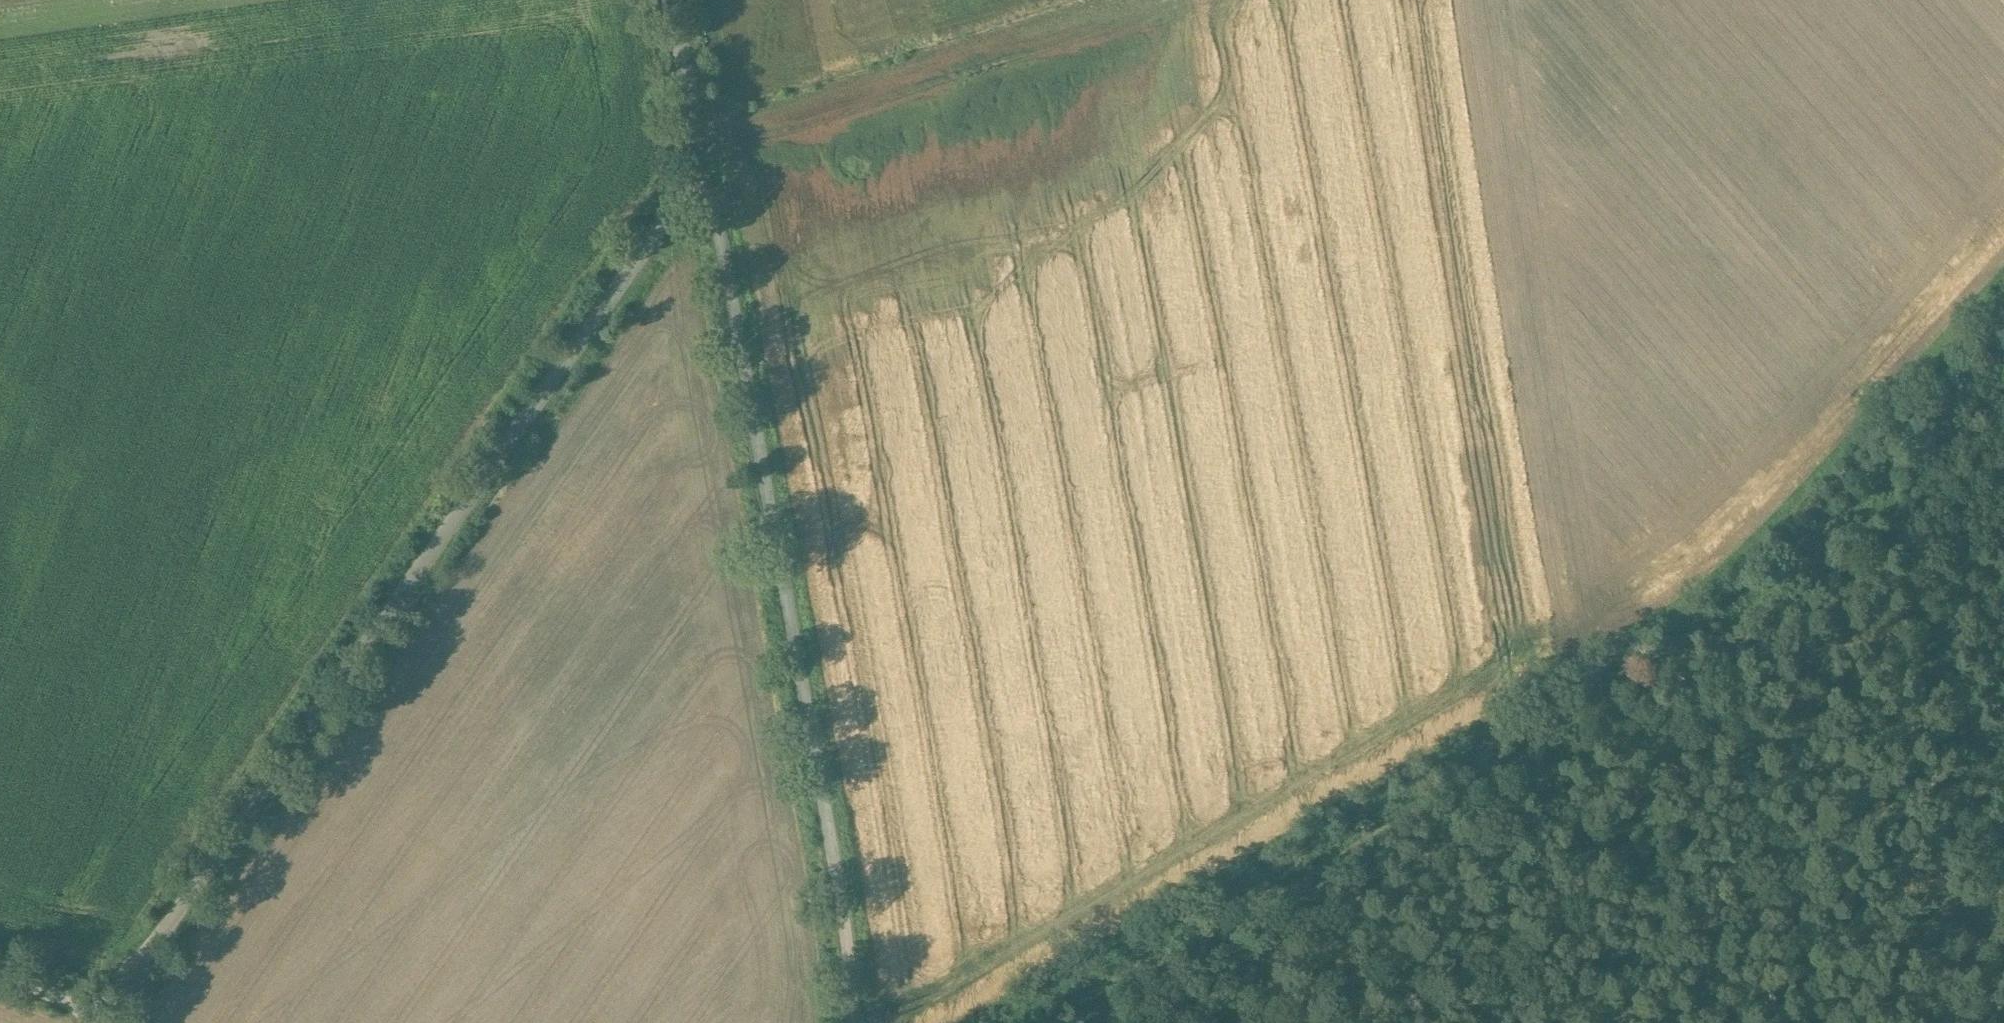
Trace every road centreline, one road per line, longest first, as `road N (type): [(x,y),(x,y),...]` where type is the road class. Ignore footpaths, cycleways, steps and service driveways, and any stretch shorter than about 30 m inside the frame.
road 1 (unclassified): [(95,1022),(700,172)]
road 2 (unclassified): [(700,172),(848,922),(852,1022)]
road 3 (unclassified): [(700,172),(668,0)]

